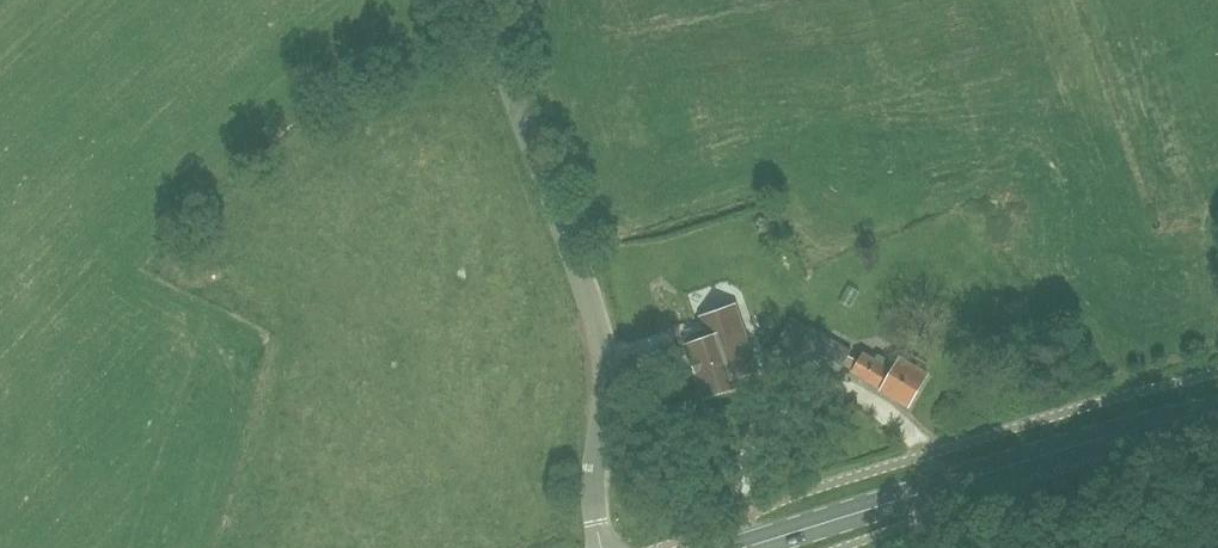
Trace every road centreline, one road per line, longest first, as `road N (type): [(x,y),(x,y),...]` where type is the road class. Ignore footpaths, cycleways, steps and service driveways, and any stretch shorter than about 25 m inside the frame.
road 1 (unclassified): [(601,547),(592,499),(604,351),(522,108),(476,0)]
road 2 (primary): [(748,547),(1112,437),(1217,414)]

